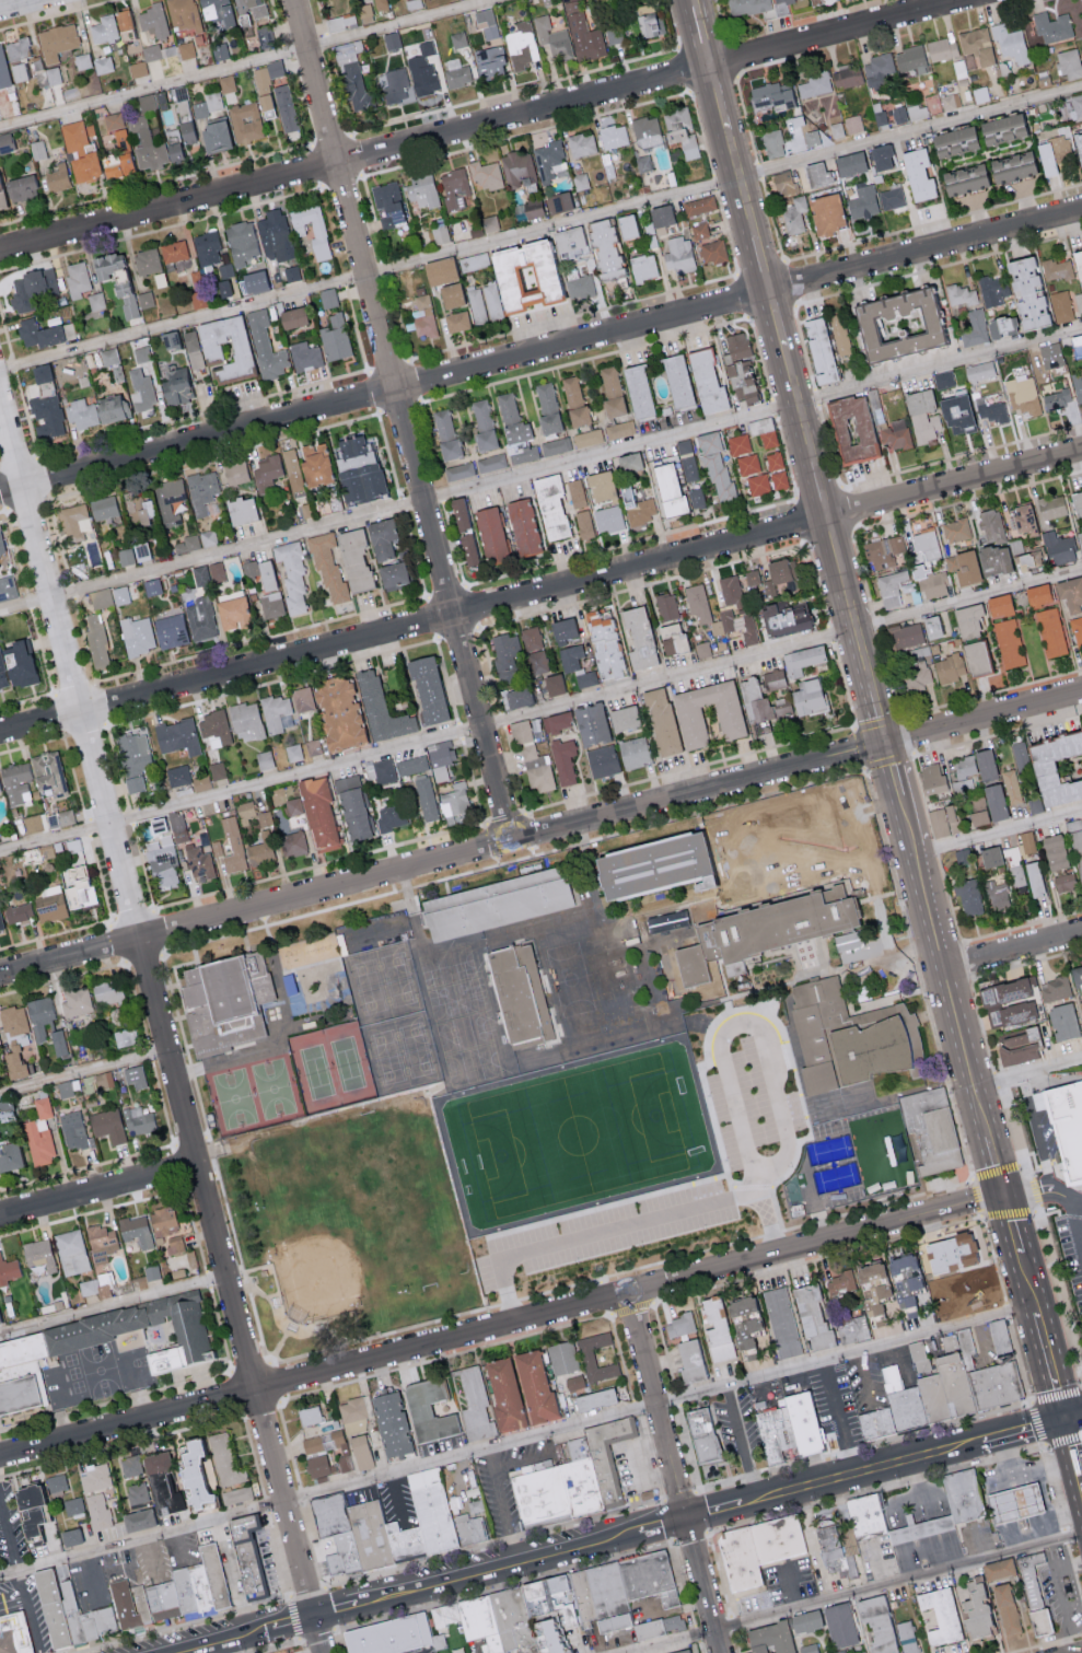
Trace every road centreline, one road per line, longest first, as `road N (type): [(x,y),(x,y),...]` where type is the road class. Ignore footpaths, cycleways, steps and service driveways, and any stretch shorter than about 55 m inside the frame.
road 1 (residential): [(325,1652),(0,396)]
road 2 (residential): [(0,494),(1081,210)]
road 3 (residential): [(0,734),(1081,451)]
road 4 (residential): [(0,977),(1081,694)]
road 5 (residential): [(0,1459),(1004,1196)]
road 6 (residential): [(0,251),(961,0)]
road 7 (residential): [(511,843),(294,0)]
road 8 (tertiary): [(513,1567),(185,1652)]
road 9 (tertiary): [(1066,1419),(858,1475)]
road 10 (residential): [(0,1218),(198,1166)]
road 11 (tertiary): [(687,1521),(513,1567)]
road 12 (tertiary): [(858,1475),(687,1521)]
road 13 (secondary): [(1066,1419),(1020,1250)]
road 14 (secondary): [(989,1134),(944,965)]
road 15 (residential): [(944,965),(1081,930)]
road 16 (secondary): [(944,965),(912,847)]

